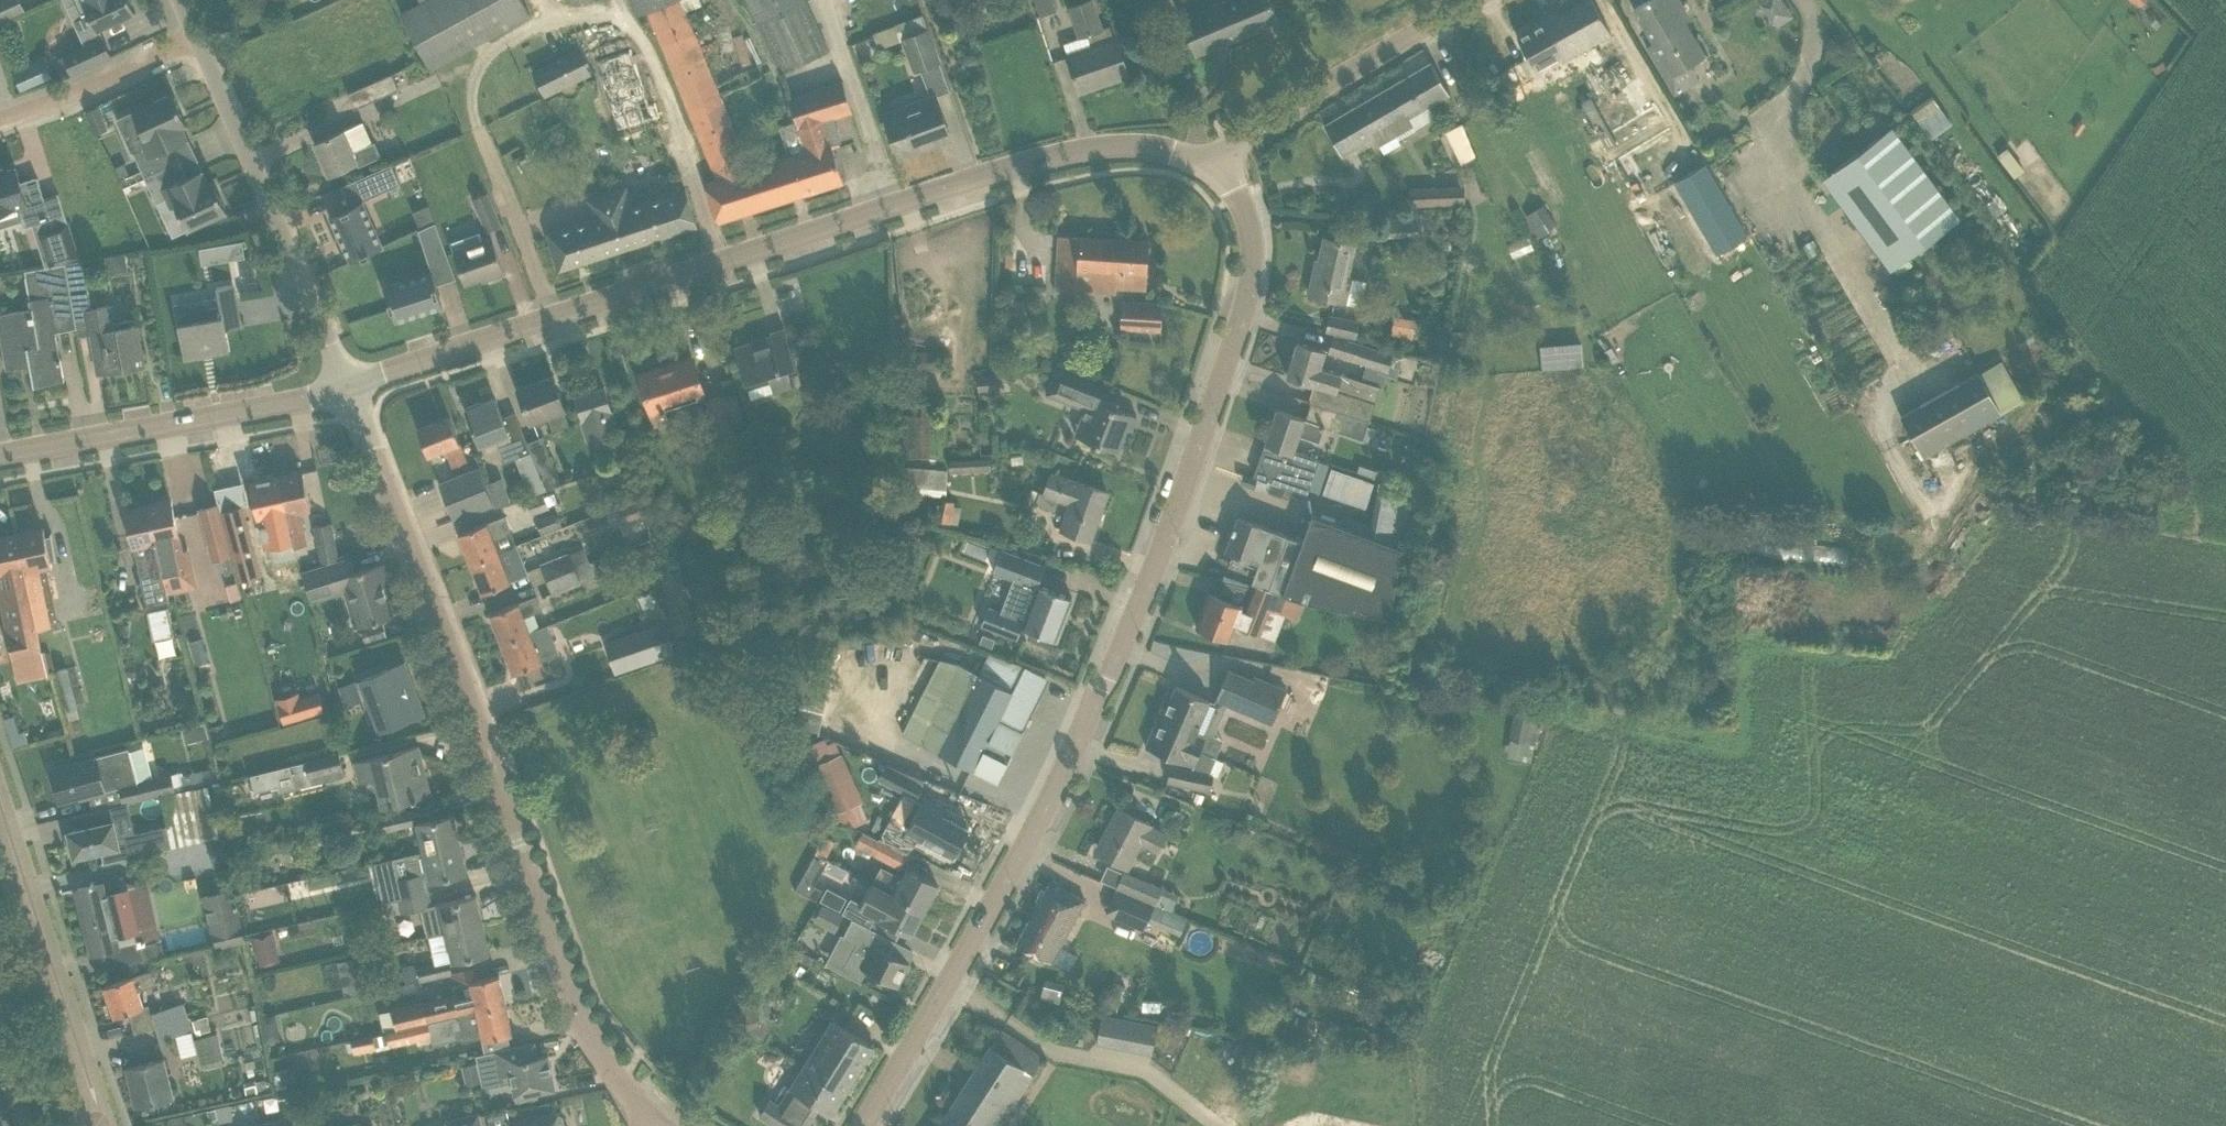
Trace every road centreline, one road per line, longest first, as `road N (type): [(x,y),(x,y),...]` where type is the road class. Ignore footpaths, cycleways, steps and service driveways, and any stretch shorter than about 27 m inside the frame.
road 1 (unclassified): [(863,1125),(1017,860),(1101,684),(1244,307),(1252,259),(1247,217),(1212,163)]
road 2 (residential): [(350,388),(1051,163),(1120,149),(1212,163)]
road 3 (residential): [(653,1122),(579,1019),(350,388)]
road 4 (residential): [(350,388),(255,170),(185,37)]
road 5 (residential): [(0,457),(350,388)]
road 6 (residential): [(102,1119),(0,803)]
road 7 (unclassified): [(1212,163),(1328,79),(1470,0)]
road 8 (residential): [(185,37),(0,115)]

